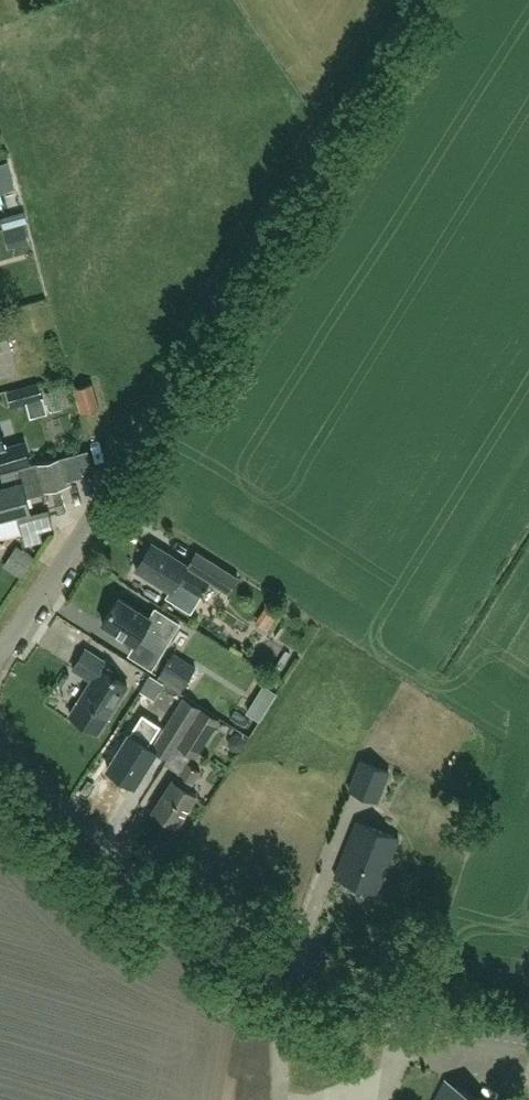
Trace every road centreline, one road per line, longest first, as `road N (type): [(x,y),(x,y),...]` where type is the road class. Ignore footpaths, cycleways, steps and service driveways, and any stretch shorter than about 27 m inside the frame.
road 1 (unclassified): [(0,655),(427,0)]
road 2 (tertiary): [(528,1036),(366,998),(181,919),(73,830),(0,738)]

